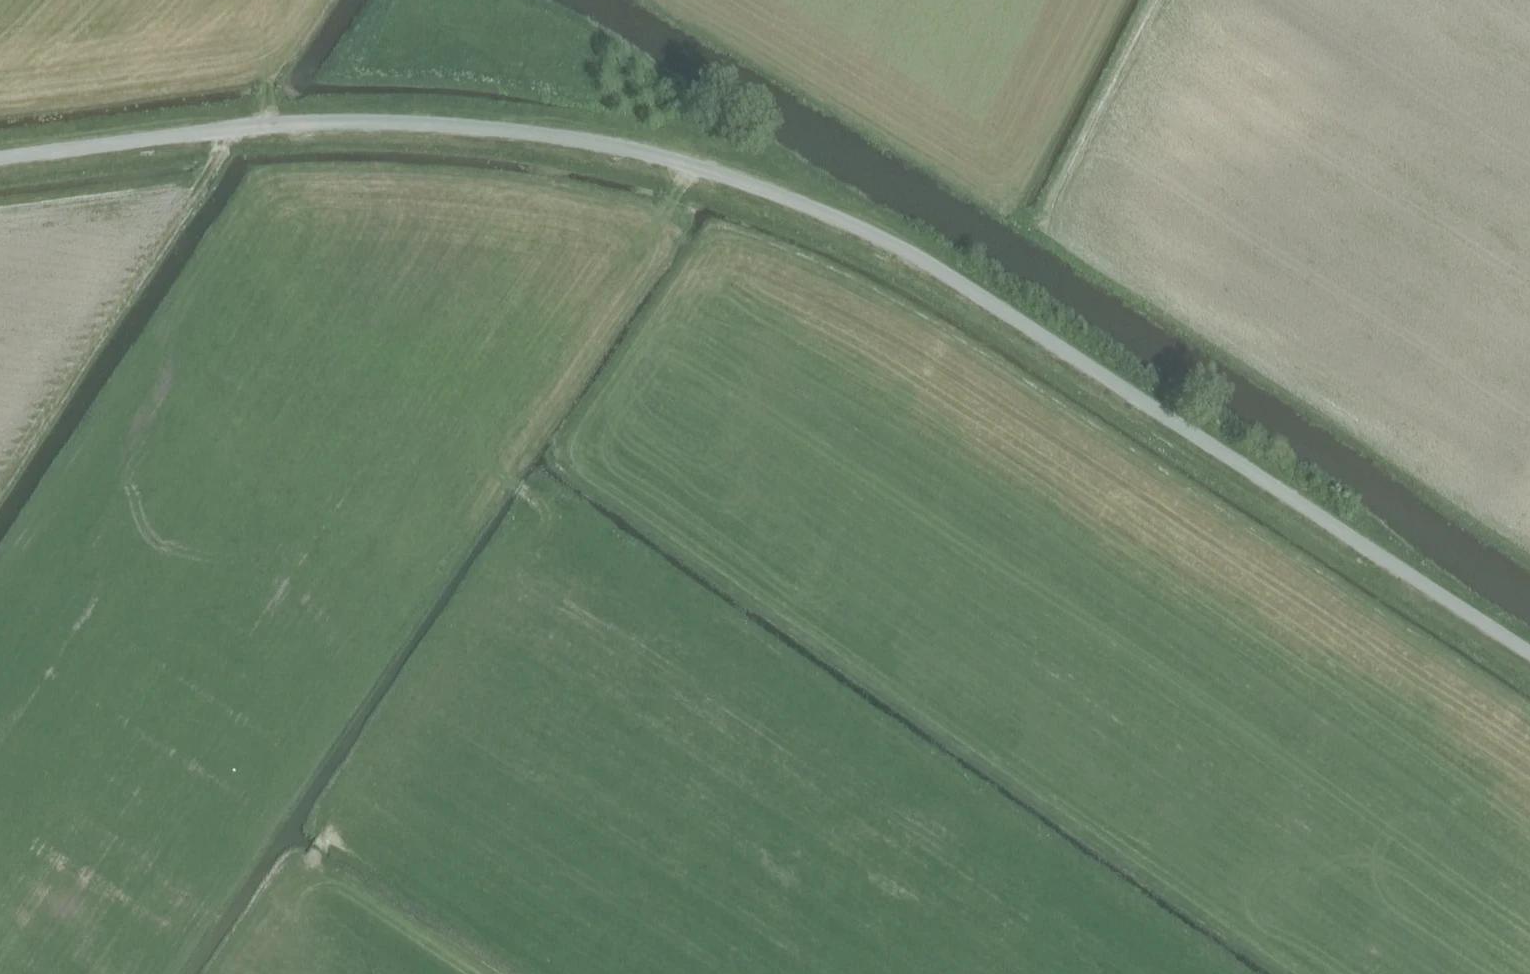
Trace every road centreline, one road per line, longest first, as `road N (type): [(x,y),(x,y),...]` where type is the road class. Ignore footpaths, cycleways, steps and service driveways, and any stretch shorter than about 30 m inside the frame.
road 1 (unclassified): [(1529,658),(880,240),(672,159),(434,131),(232,134),(0,165)]

